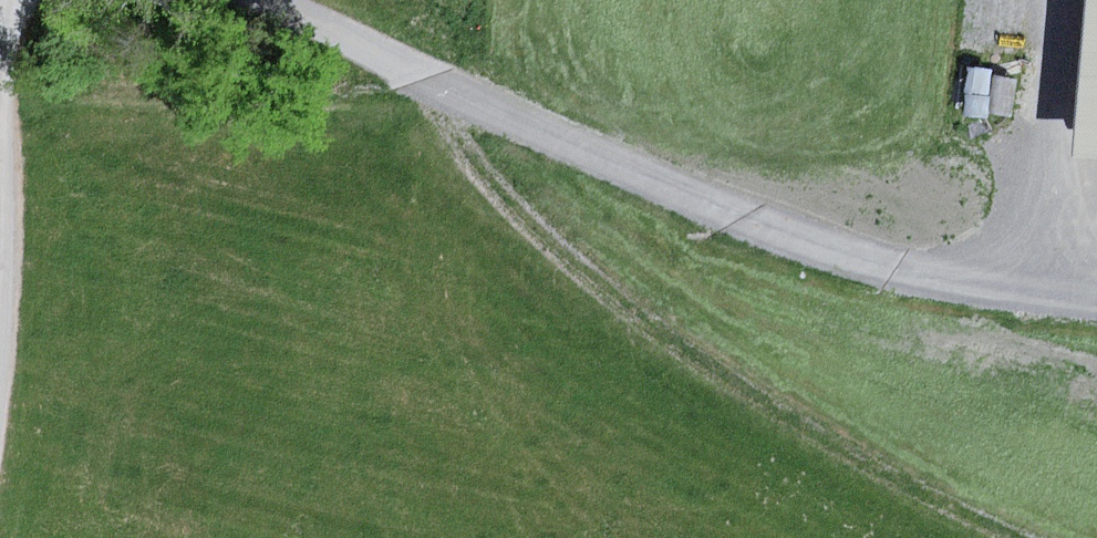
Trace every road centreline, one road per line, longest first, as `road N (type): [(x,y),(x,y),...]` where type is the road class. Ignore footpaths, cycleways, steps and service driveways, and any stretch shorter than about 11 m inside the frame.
road 1 (track): [(424,78),(441,112),(511,196),(612,293),(769,398),(1021,537)]
road 2 (track): [(424,78),(860,263),(971,287),(1096,302)]
road 3 (track): [(1057,0),(1036,295)]
road 4 (track): [(268,0),(424,78)]

